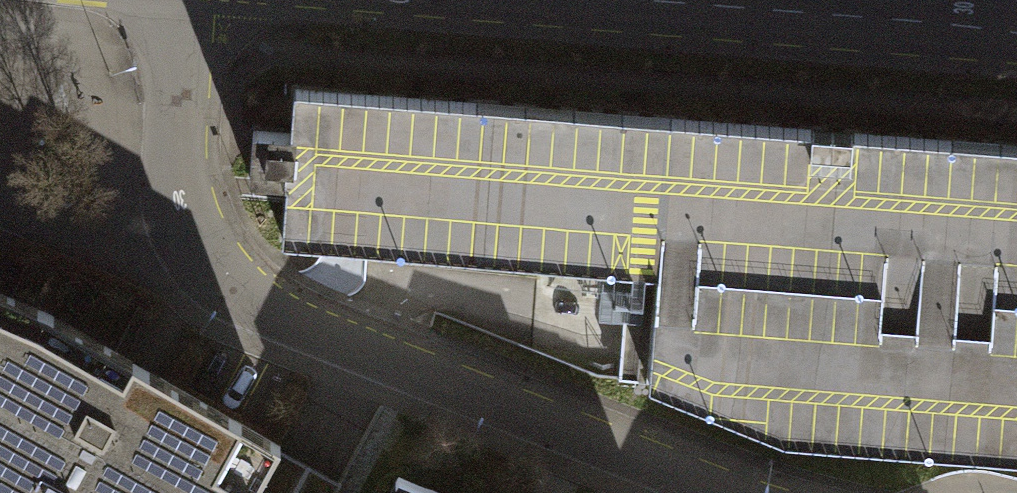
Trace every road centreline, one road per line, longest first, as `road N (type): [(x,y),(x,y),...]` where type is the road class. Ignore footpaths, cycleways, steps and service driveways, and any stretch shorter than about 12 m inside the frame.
road 1 (residential): [(180,0),(170,183),(187,235),(226,283),(733,492)]
road 2 (residential): [(1016,26),(631,0)]

